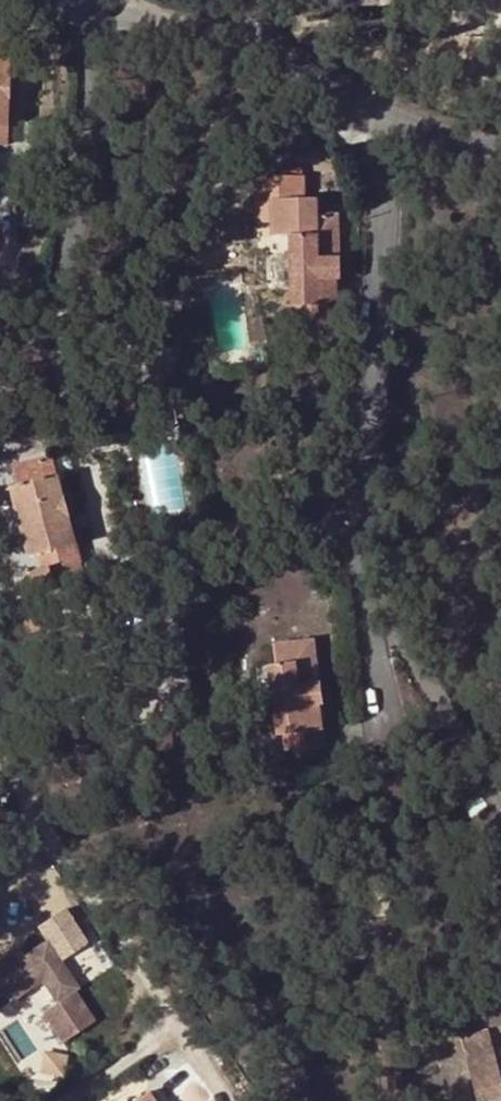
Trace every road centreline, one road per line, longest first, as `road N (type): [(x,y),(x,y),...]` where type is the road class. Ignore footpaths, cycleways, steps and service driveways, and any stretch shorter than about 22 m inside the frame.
road 1 (residential): [(500,797),(369,623),(352,536),(376,186),(362,115)]
road 2 (residential): [(114,548),(69,329),(66,278),(87,124),(85,0)]
road 3 (track): [(227,1100),(78,887),(0,744)]
road 4 (residential): [(85,0),(285,60),(362,115)]
road 5 (residential): [(362,115),(500,151)]

